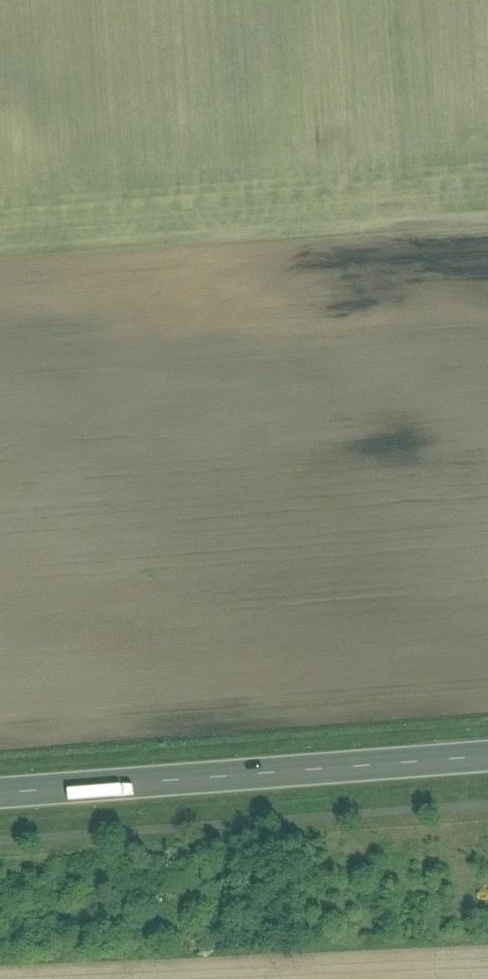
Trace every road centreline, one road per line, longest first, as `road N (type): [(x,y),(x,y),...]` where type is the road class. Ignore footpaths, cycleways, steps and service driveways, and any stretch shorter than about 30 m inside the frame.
road 1 (primary): [(487,759),(0,797)]

